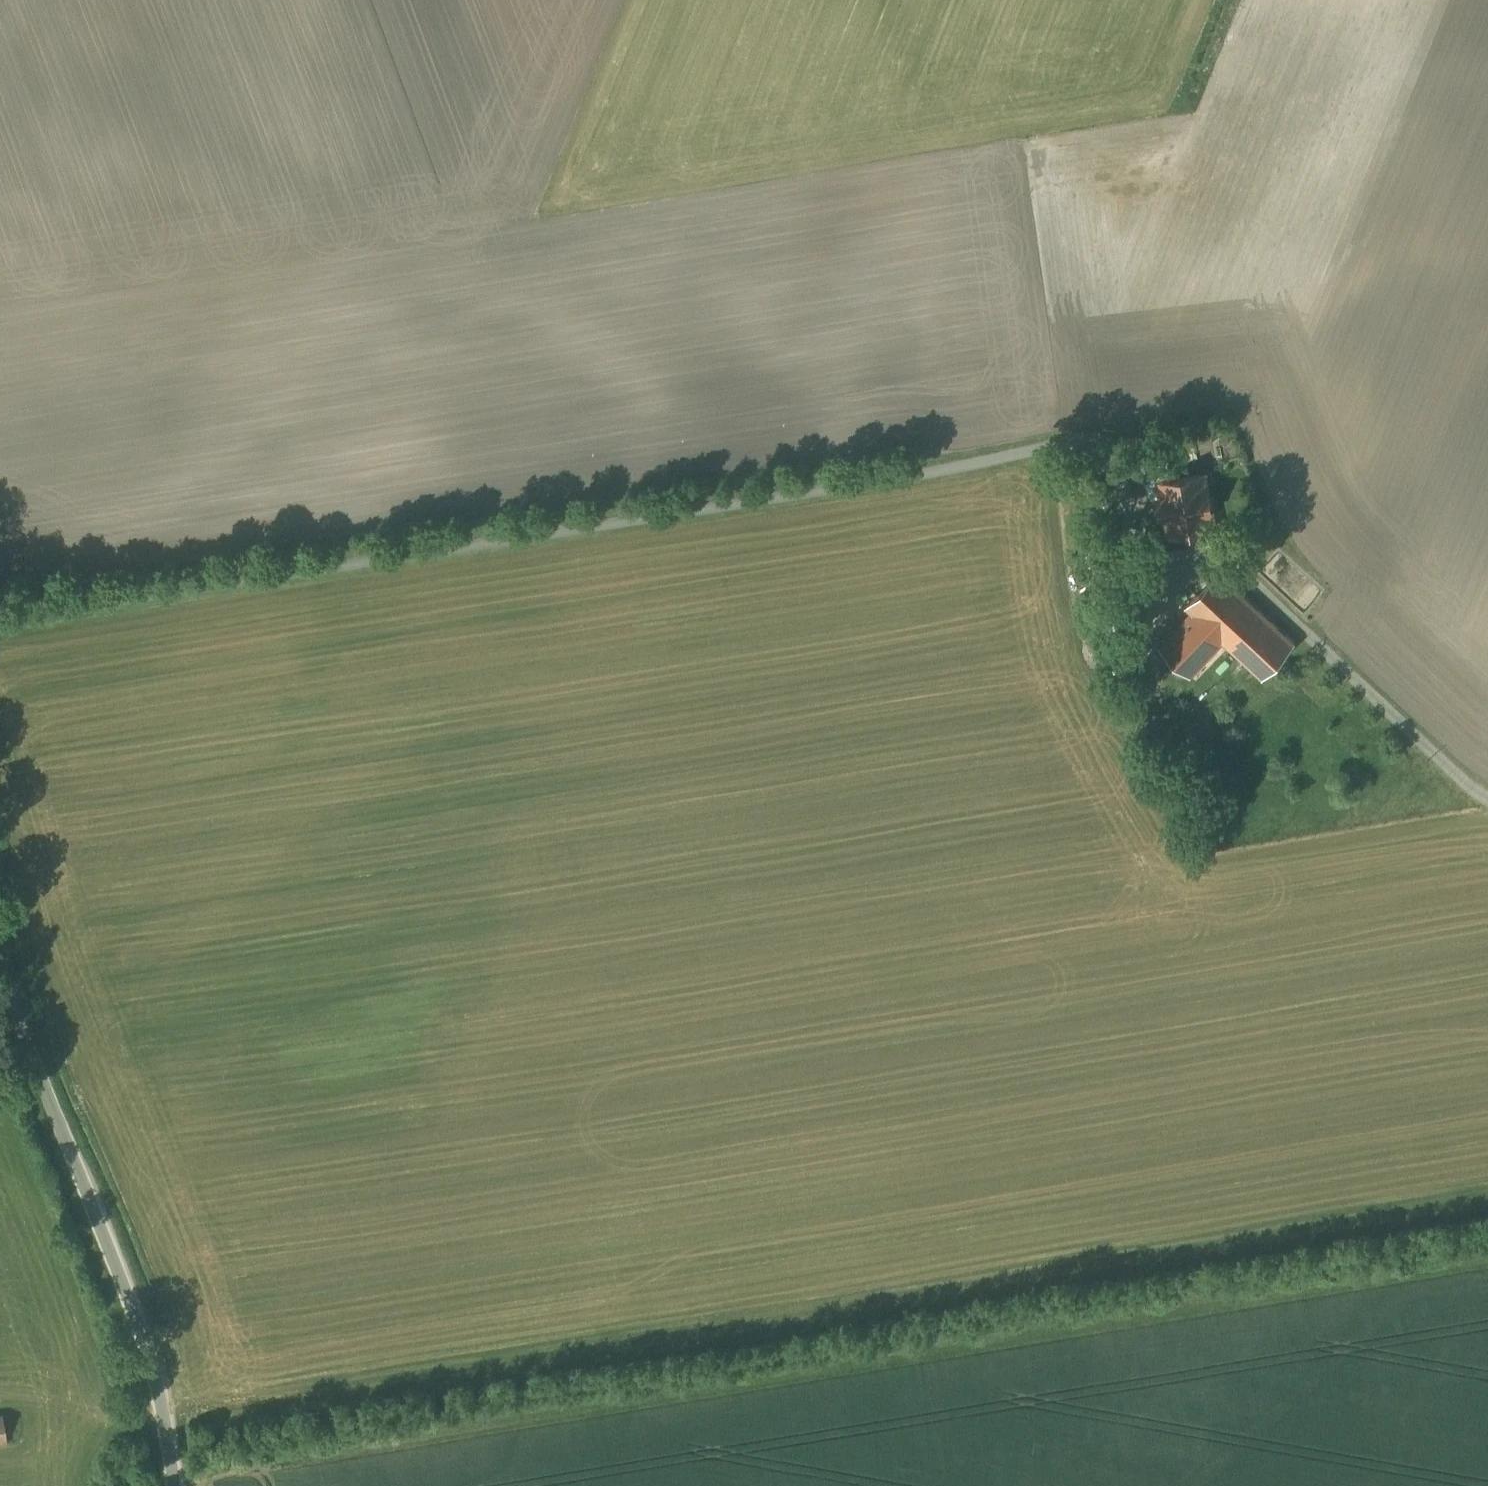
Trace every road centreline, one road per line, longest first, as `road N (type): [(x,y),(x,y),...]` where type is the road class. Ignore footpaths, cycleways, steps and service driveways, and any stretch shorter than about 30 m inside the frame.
road 1 (unclassified): [(0,954),(149,1349),(178,1485)]

